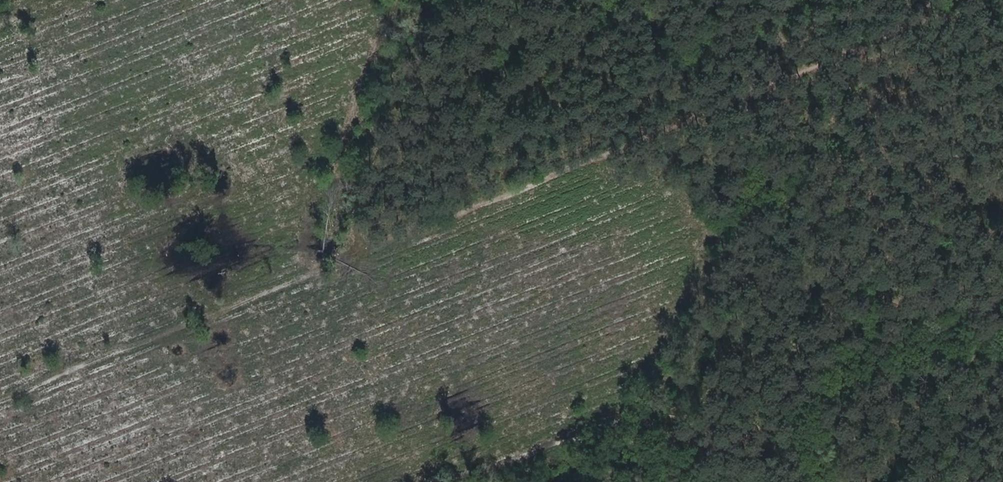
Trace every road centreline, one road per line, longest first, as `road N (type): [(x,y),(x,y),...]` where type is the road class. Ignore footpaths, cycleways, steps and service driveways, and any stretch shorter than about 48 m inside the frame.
road 1 (track): [(0,401),(970,0)]

